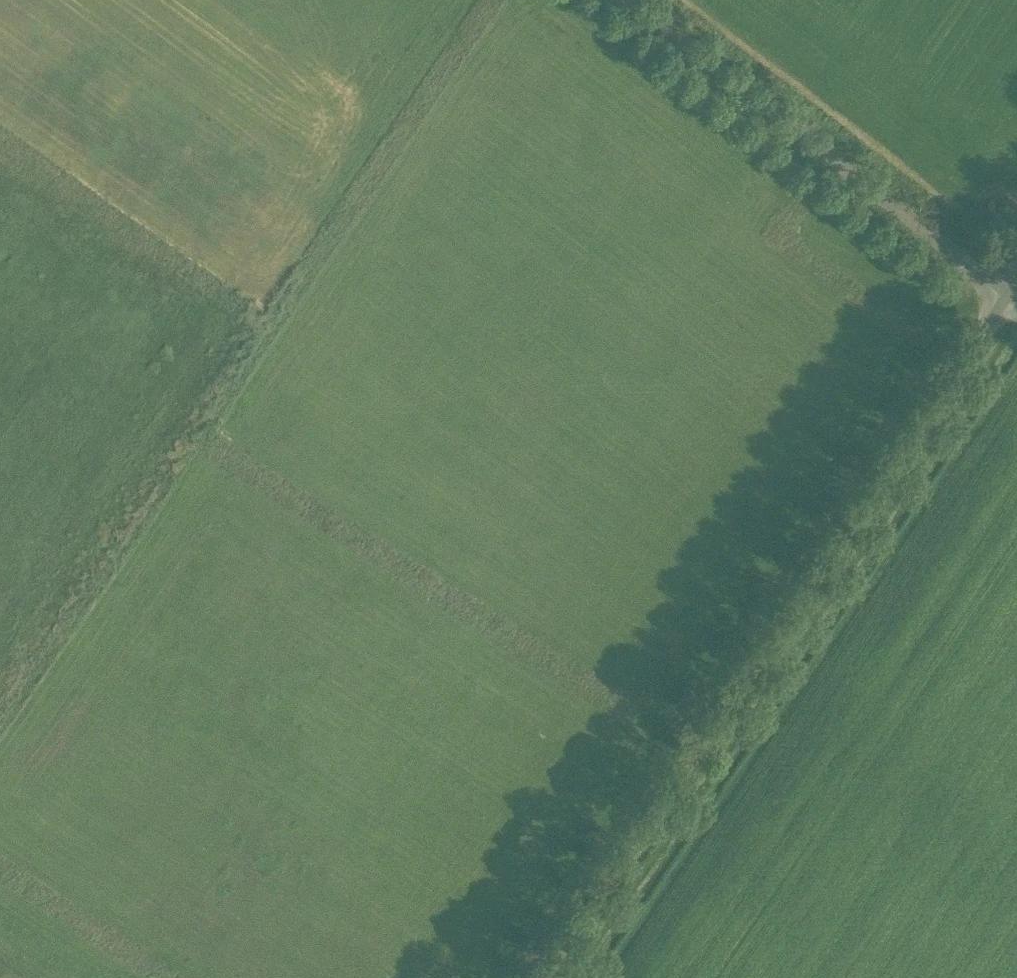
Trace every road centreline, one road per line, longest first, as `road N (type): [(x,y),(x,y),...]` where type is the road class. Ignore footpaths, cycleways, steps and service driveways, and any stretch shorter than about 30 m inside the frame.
road 1 (unclassified): [(527,977),(1004,292)]
road 2 (unclassified): [(1004,292),(634,0)]

